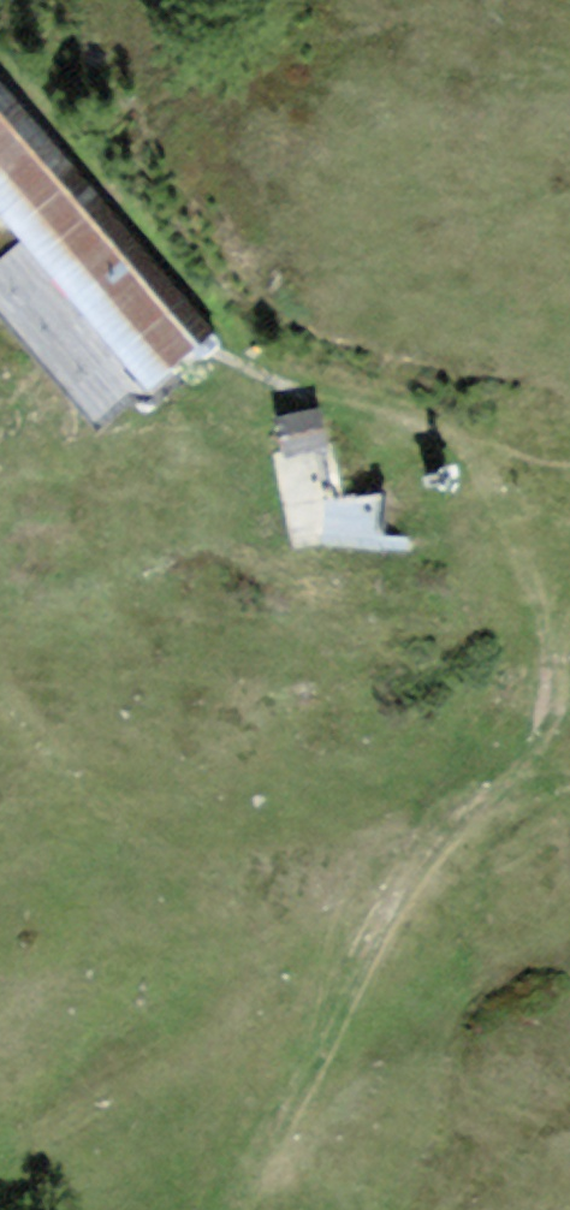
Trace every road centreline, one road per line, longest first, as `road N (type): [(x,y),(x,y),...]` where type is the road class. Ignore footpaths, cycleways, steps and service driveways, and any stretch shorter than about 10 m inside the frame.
road 1 (track): [(445,429),(507,529),(549,658),(526,759),(454,823)]
road 2 (track): [(0,1191),(126,1131),(343,991)]
road 3 (track): [(343,991),(403,868),(454,823)]
road 4 (track): [(255,370),(445,429)]

